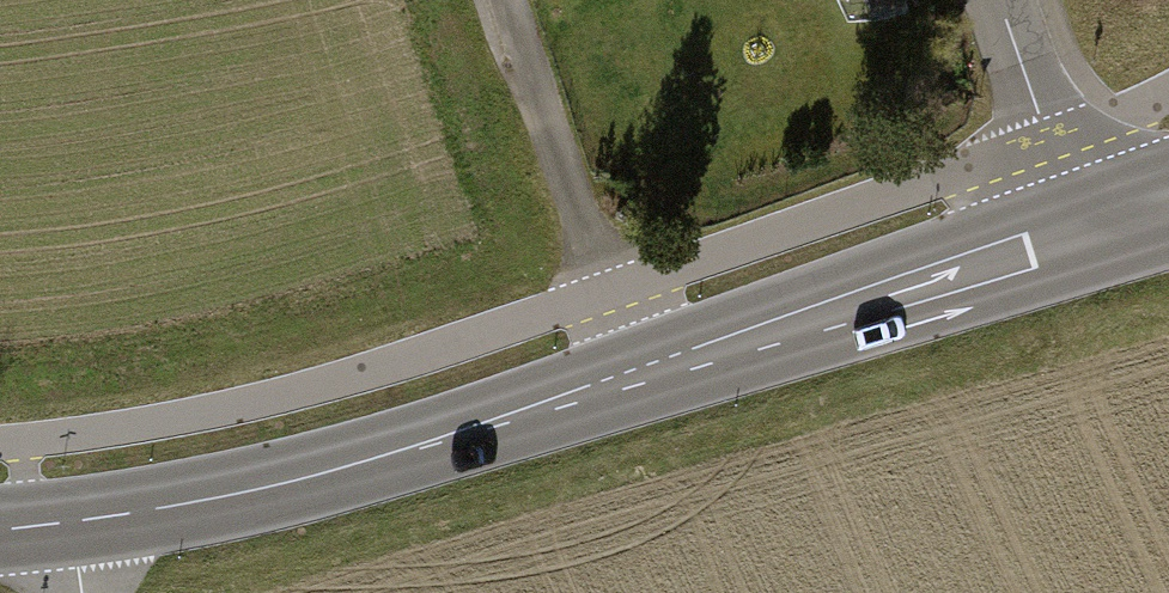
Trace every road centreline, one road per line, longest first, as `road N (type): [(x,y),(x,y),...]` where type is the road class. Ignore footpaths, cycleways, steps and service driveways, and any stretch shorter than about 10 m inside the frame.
road 1 (tertiary): [(1080,237),(642,391),(341,474),(69,526)]
road 2 (track): [(642,391),(494,0)]
road 3 (residential): [(1080,237),(998,0)]

